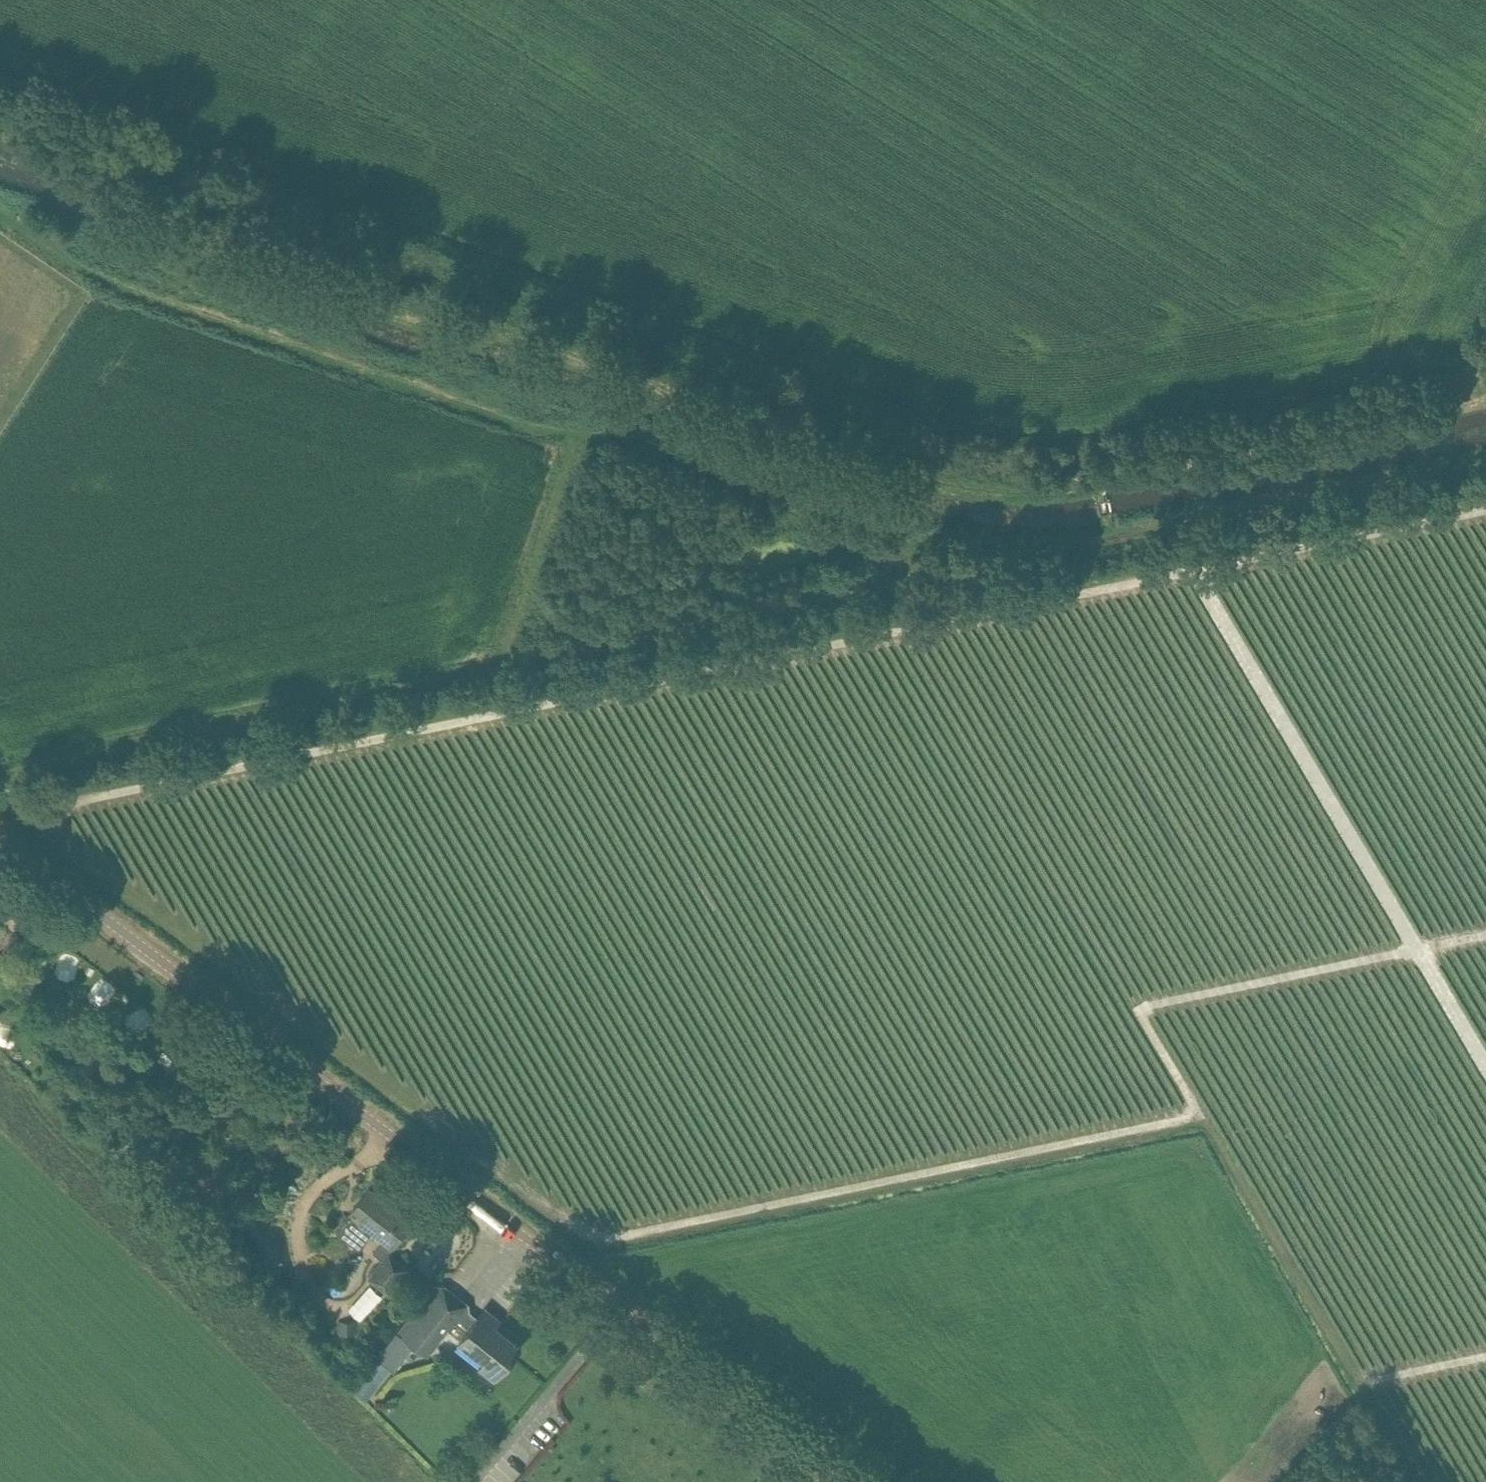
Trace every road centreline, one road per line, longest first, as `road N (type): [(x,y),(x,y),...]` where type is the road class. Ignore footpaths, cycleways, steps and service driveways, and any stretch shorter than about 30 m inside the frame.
road 1 (track): [(0,762),(1485,467)]
road 2 (unclassified): [(876,1481),(0,827)]

